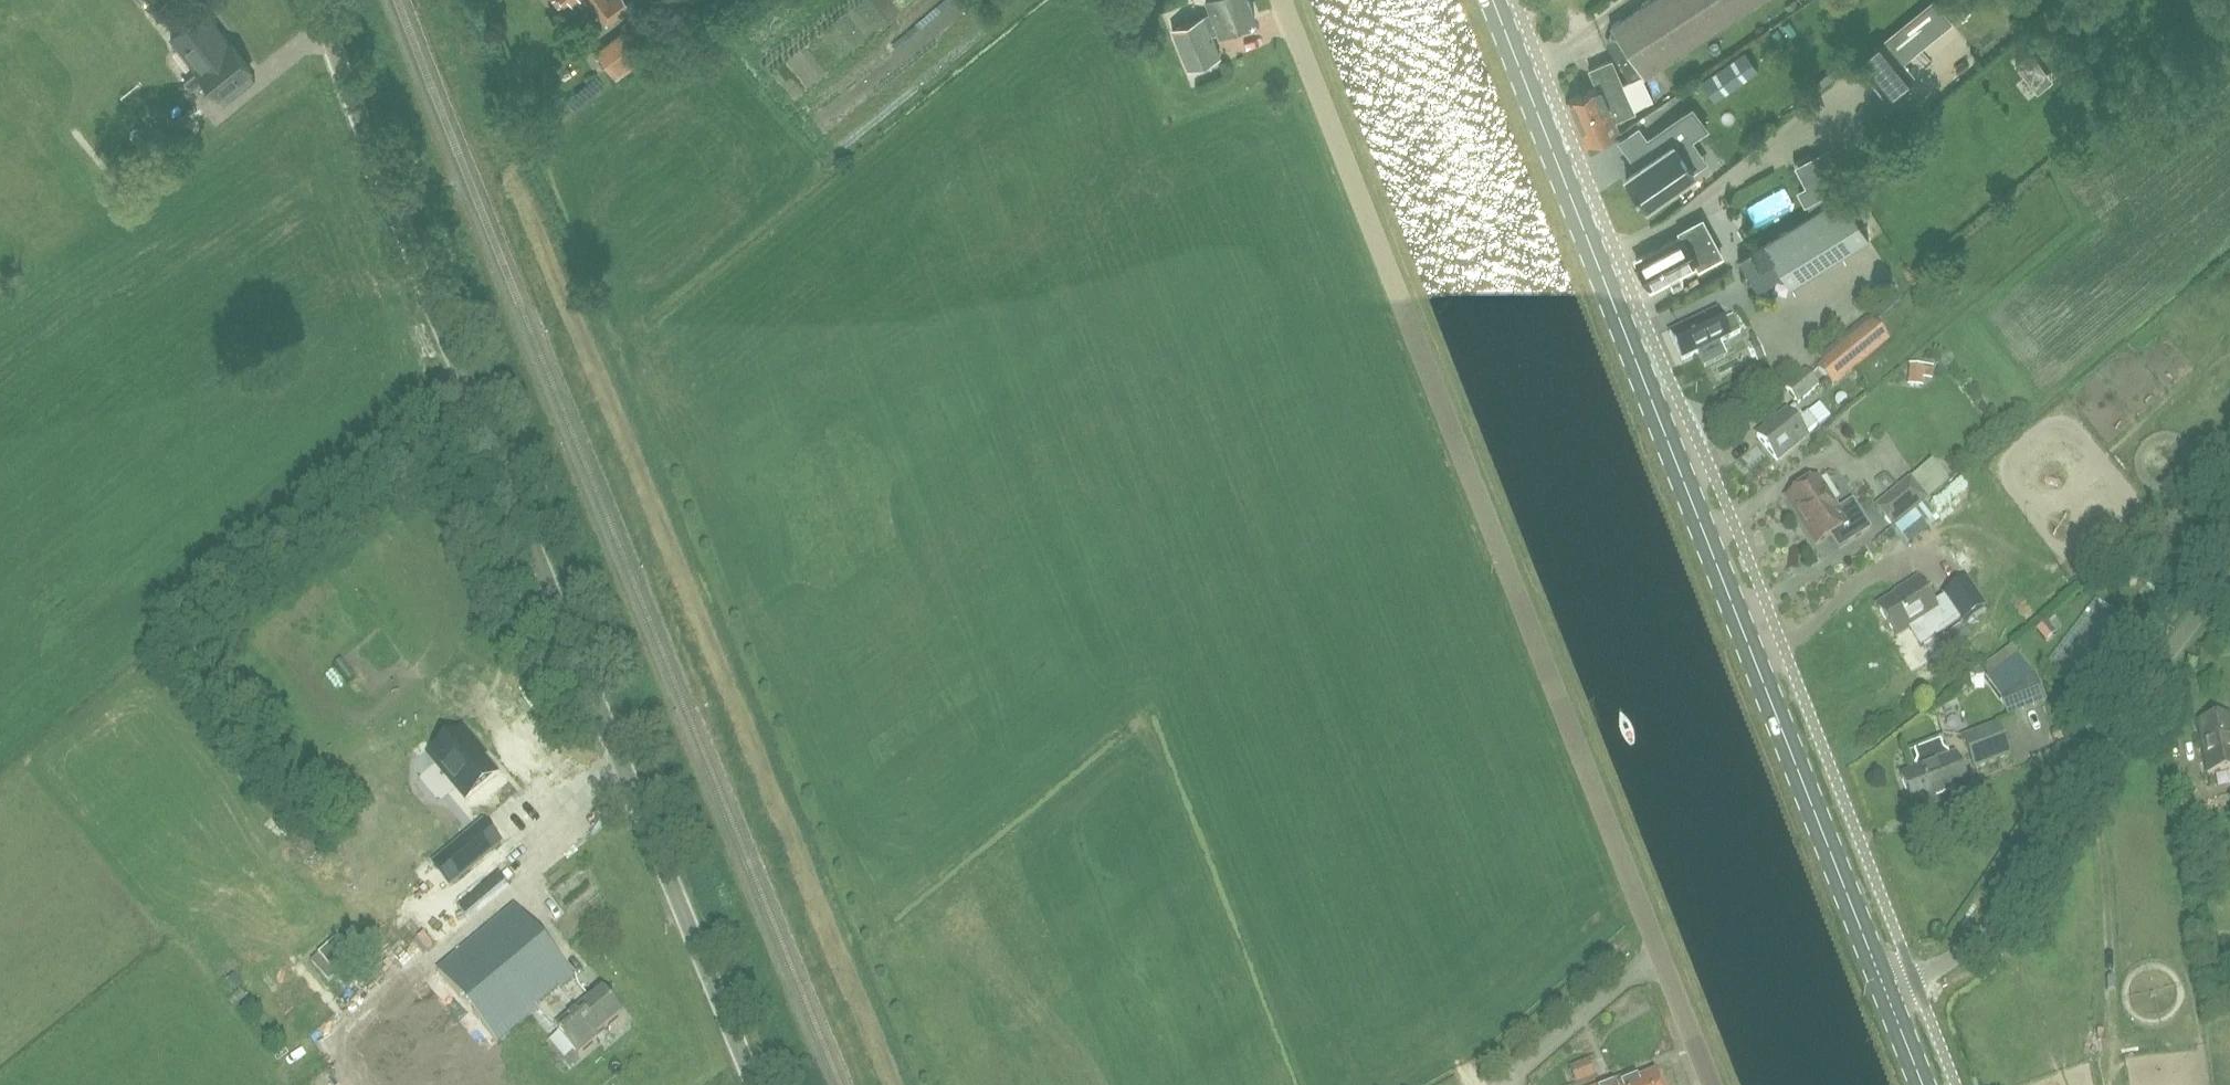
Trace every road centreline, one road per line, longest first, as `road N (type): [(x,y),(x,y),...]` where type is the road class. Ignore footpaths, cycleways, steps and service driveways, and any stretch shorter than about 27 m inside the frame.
road 1 (unclassified): [(754,1084),(314,0)]
road 2 (unclassified): [(1713,1084),(1283,0)]
road 3 (secondary): [(1885,987),(1492,0)]
road 4 (unclassified): [(1885,987),(1979,940),(2062,797),(2229,571)]

